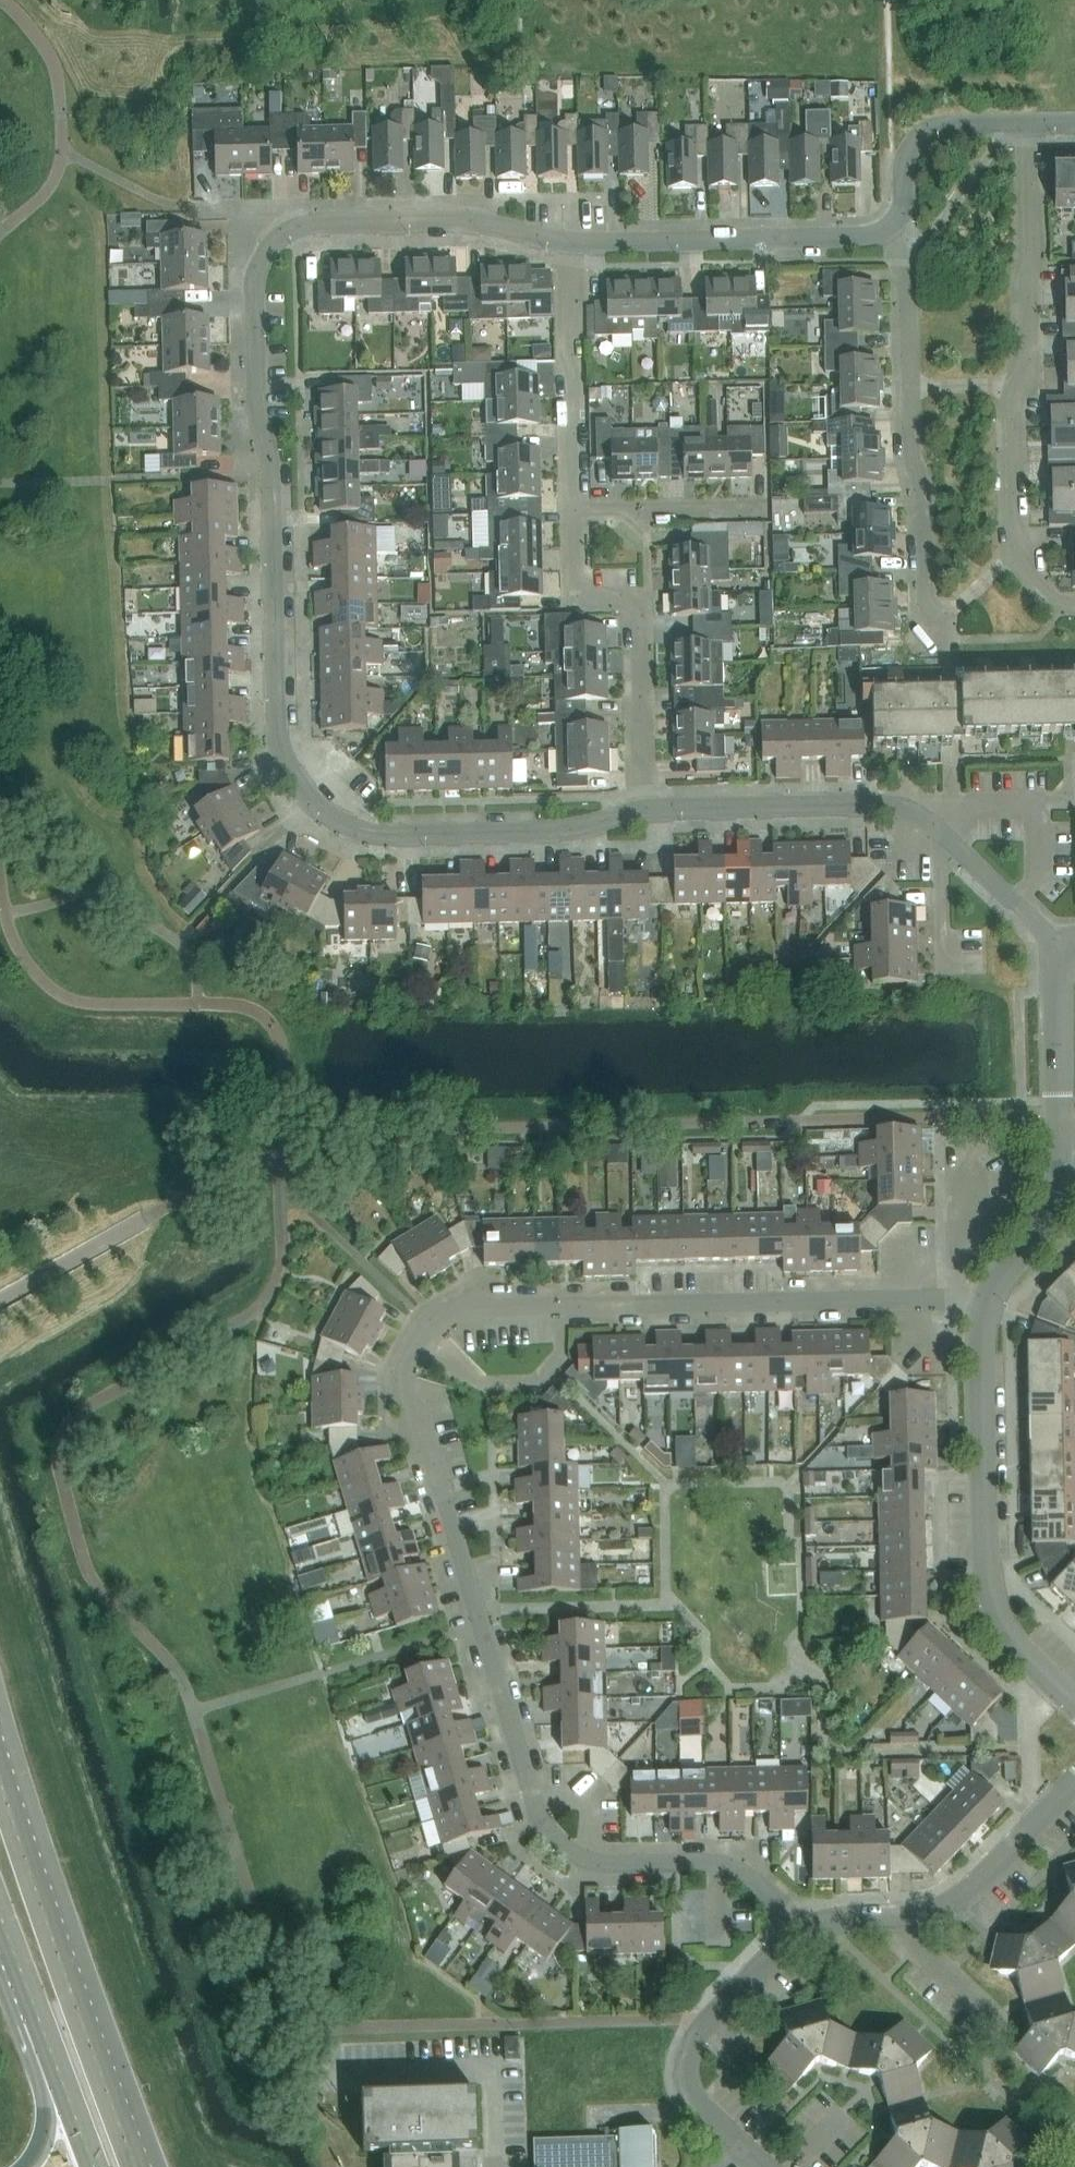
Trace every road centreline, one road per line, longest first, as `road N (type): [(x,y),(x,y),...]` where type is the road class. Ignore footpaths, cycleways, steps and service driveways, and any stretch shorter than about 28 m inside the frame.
road 1 (residential): [(988,1301),(463,1304),(429,1325),(402,1377),(419,1411),(547,1830),(562,1847),(596,1862),(730,1867),(764,1890),(801,1934)]
road 2 (residential): [(642,810),(554,830),(373,833),(312,799),(290,770),(278,731),(272,496),(256,399),(254,288),(269,248),(315,224),(463,220),(572,241)]
road 3 (residential): [(642,810),(637,597),(577,598),(572,241)]
road 4 (residential): [(1017,552),(951,612),(937,612),(926,598),(924,492),(912,454),(908,261),(888,228)]
road 5 (residential): [(1055,939),(906,809),(642,810)]
road 6 (residential): [(1017,552),(1006,540),(1004,404),(1020,360),(1023,124)]
road 7 (residential): [(1074,1704),(1005,1632),(989,1587),(981,1349),(988,1301)]
road 8 (primary): [(135,2166),(0,1781)]
road 9 (residential): [(1074,1782),(947,1906),(834,1921),(801,1934)]
road 10 (residential): [(572,241),(863,237),(888,228)]
road 11 (residential): [(801,1934),(690,2051),(685,2070),(697,2103),(742,2145)]
road 12 (primary): [(15,1961),(93,2166)]
road 13 (residential): [(1061,1158),(1055,939)]
road 14 (primary): [(15,1961),(15,2021),(47,2124),(27,2166)]
road 15 (residential): [(888,228),(901,211),(905,157),(925,131),(1023,124)]
road 16 (residential): [(988,1301),(1046,1217),(1061,1158)]

